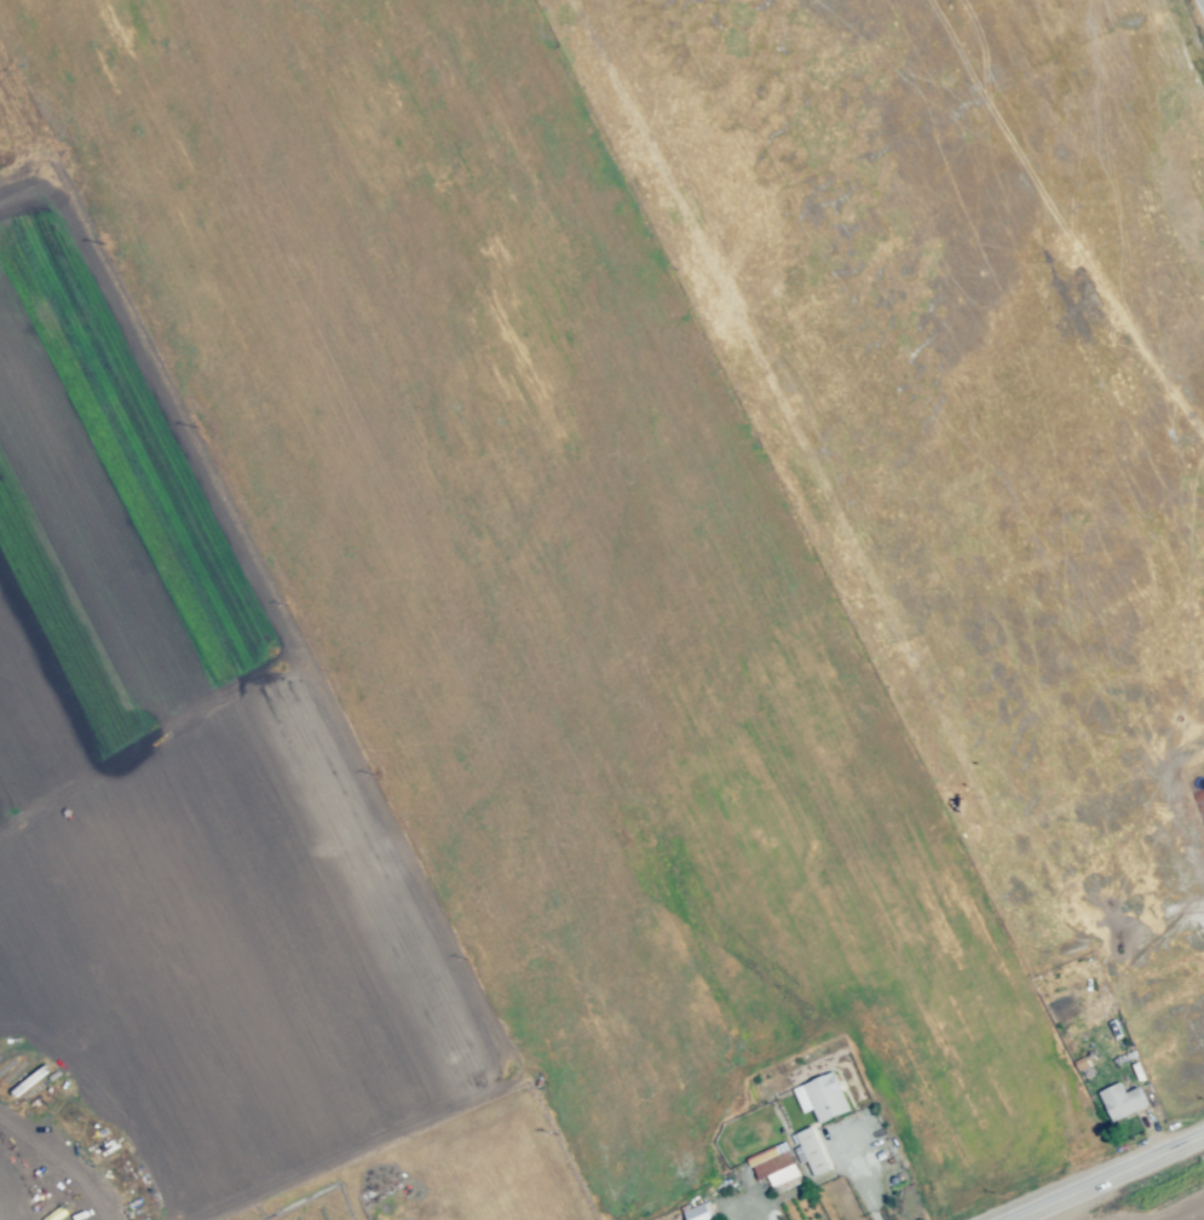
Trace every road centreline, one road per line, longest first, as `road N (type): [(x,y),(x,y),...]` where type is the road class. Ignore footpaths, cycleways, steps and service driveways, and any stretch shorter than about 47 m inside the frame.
road 1 (secondary): [(1203,1143),(1028,1219)]

